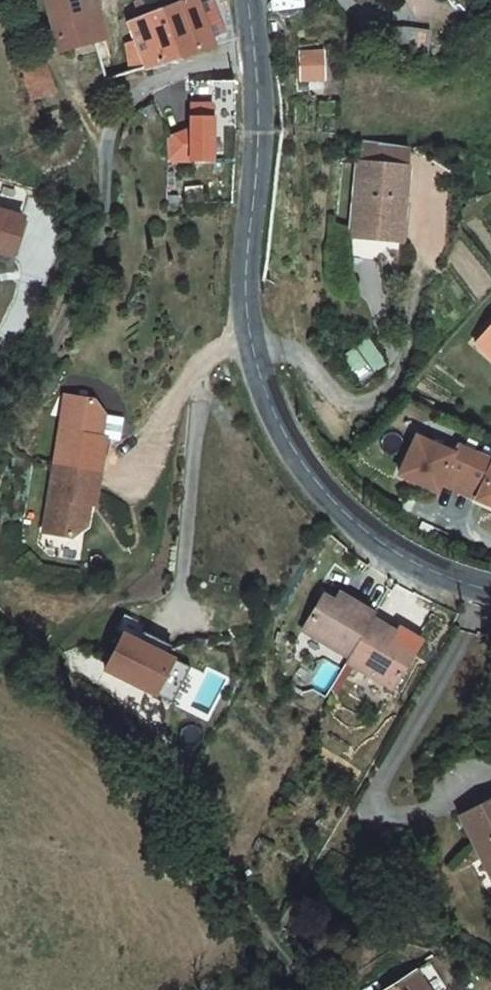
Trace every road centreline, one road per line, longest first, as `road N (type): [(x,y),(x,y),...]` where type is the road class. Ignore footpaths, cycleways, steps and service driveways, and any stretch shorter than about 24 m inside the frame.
road 1 (tertiary): [(253,53),(259,141),(247,299),(259,372),(286,441),(353,522),(434,575),(490,595)]
road 2 (residential): [(253,53),(155,85),(114,122),(101,246),(0,450)]
road 3 (residential): [(0,629),(170,784),(309,989)]

